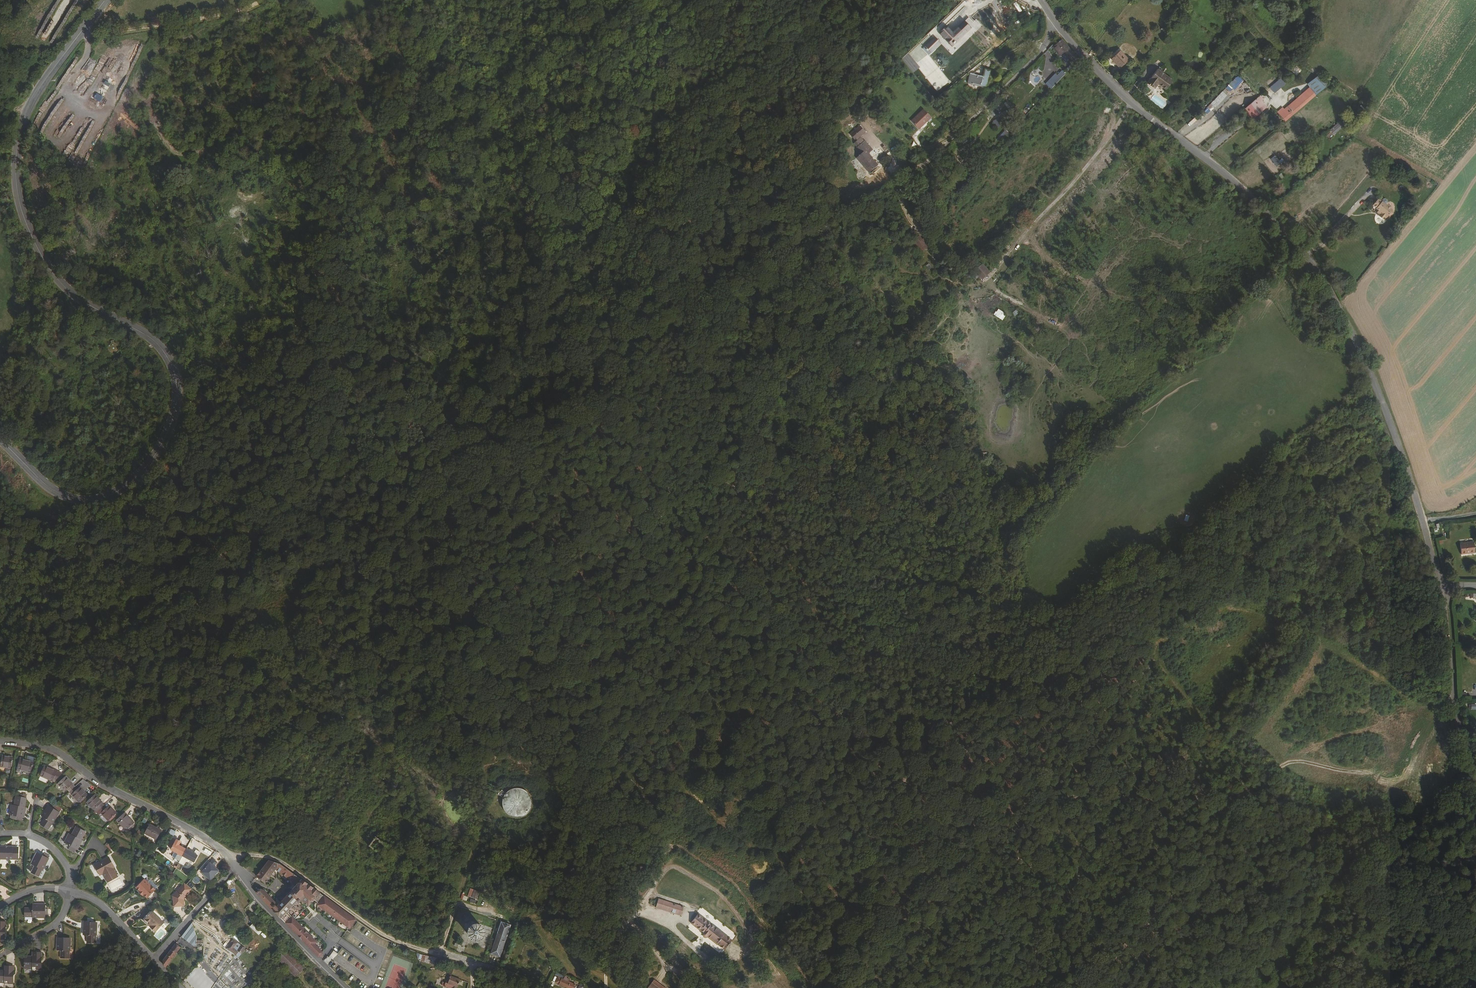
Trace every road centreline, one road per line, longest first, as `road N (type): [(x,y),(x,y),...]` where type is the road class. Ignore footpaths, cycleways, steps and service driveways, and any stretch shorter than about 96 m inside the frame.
road 1 (track): [(1034,987),(1038,944),(1020,812),(1072,734),(1007,714),(964,724),(853,698),(825,650),(759,581),(681,566),(660,547),(670,474),(658,433),(638,411),(592,404)]
road 2 (track): [(3,705),(46,697),(49,664),(71,649),(122,646),(161,618),(247,529),(271,486),(295,472),(352,473),(383,502),(402,506),(592,404),(637,347),(698,297)]
road 3 (tertiary): [(98,0),(28,100),(13,173),(41,260),(74,296),(154,340),(175,380),(174,401),(141,468),(122,491),(96,502),(38,482),(0,443)]
road 4 (unclassified): [(1441,585),(1379,397),(1329,296),(1249,197),(1056,26)]
road 5 (track): [(233,859),(280,862),(379,932),(546,987)]
road 6 (track): [(50,749),(87,737),(221,767),(325,839)]
road 7 (residential): [(233,869),(233,859),(204,837),(60,753),(0,741)]
road 8 (track): [(927,159),(871,205),(698,297)]
road 9 (unclassified): [(1475,775),(1452,694),(1441,585)]
road 10 (track): [(260,0),(181,22),(74,33)]
road 11 (residential): [(1056,26),(1046,46),(927,159)]
road 12 (residential): [(233,869),(345,987)]
road 13 (residential): [(153,960),(233,869)]

